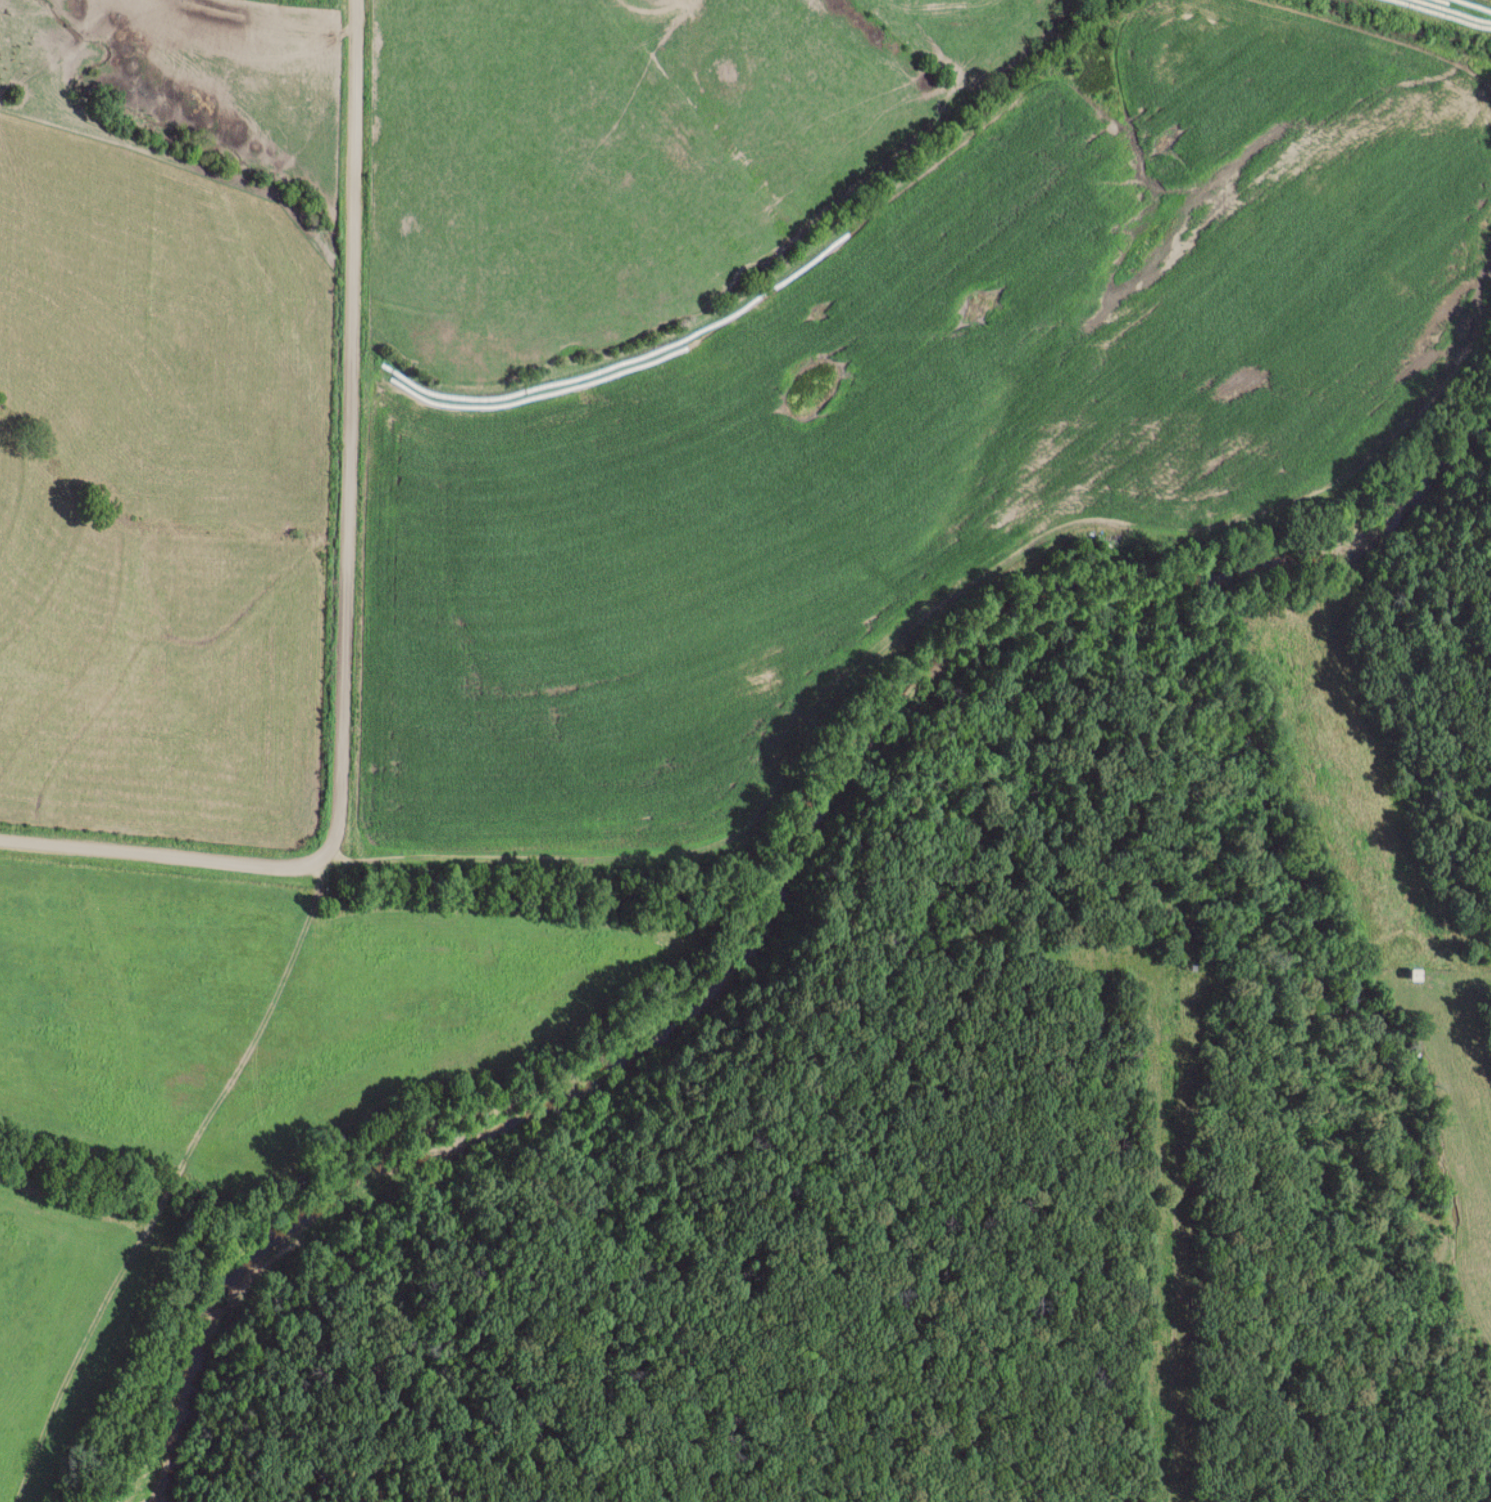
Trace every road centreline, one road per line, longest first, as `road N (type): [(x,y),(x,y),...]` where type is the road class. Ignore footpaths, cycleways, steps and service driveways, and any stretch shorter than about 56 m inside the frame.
road 1 (residential): [(0,838),(299,867),(341,840),(355,0)]

